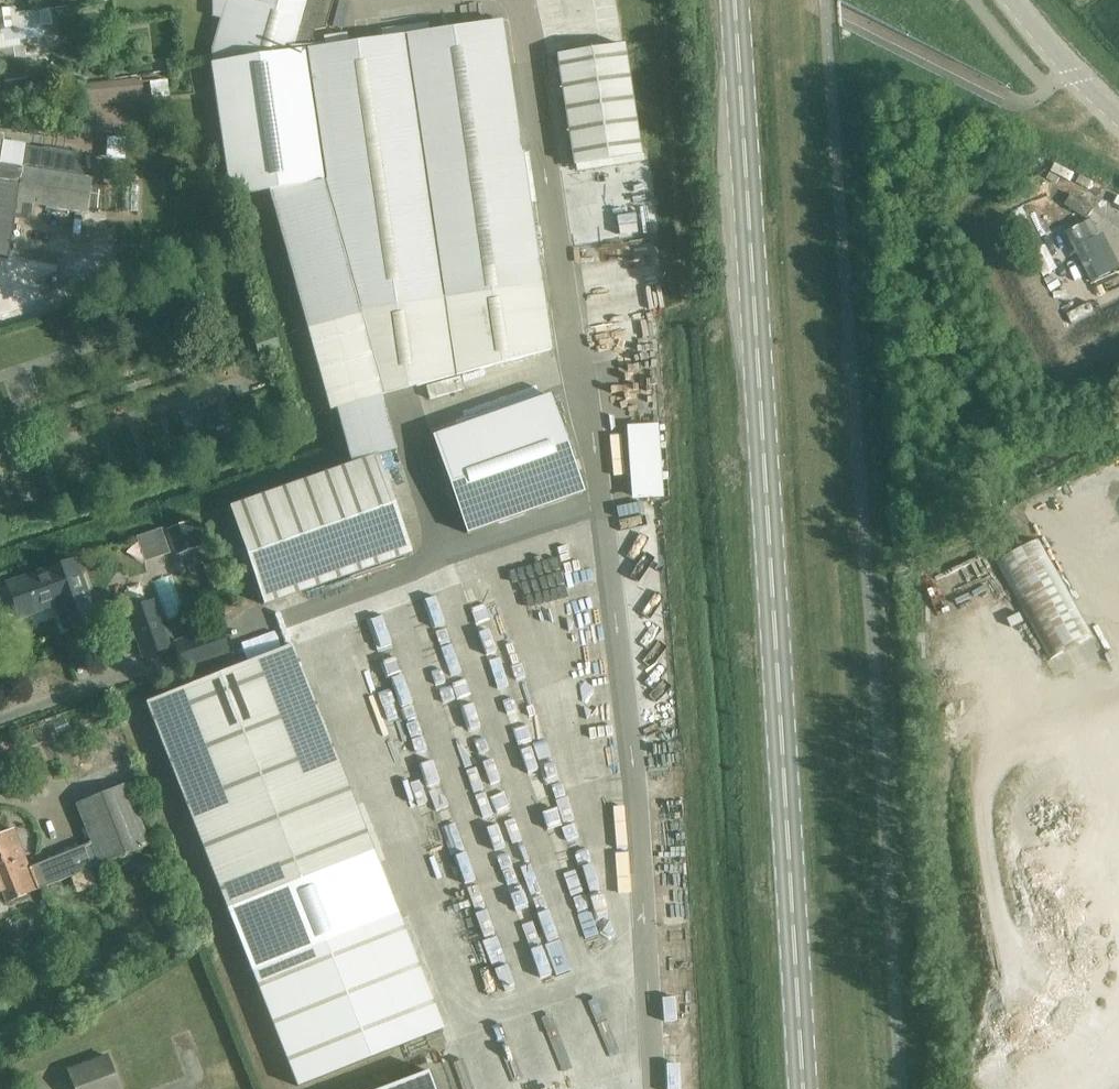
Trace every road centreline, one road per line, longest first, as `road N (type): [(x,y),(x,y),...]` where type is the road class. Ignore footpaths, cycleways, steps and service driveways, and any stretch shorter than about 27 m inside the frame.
road 1 (secondary): [(735,0),(800,1088)]
road 2 (tertiary): [(1118,110),(1073,73),(1012,0)]

